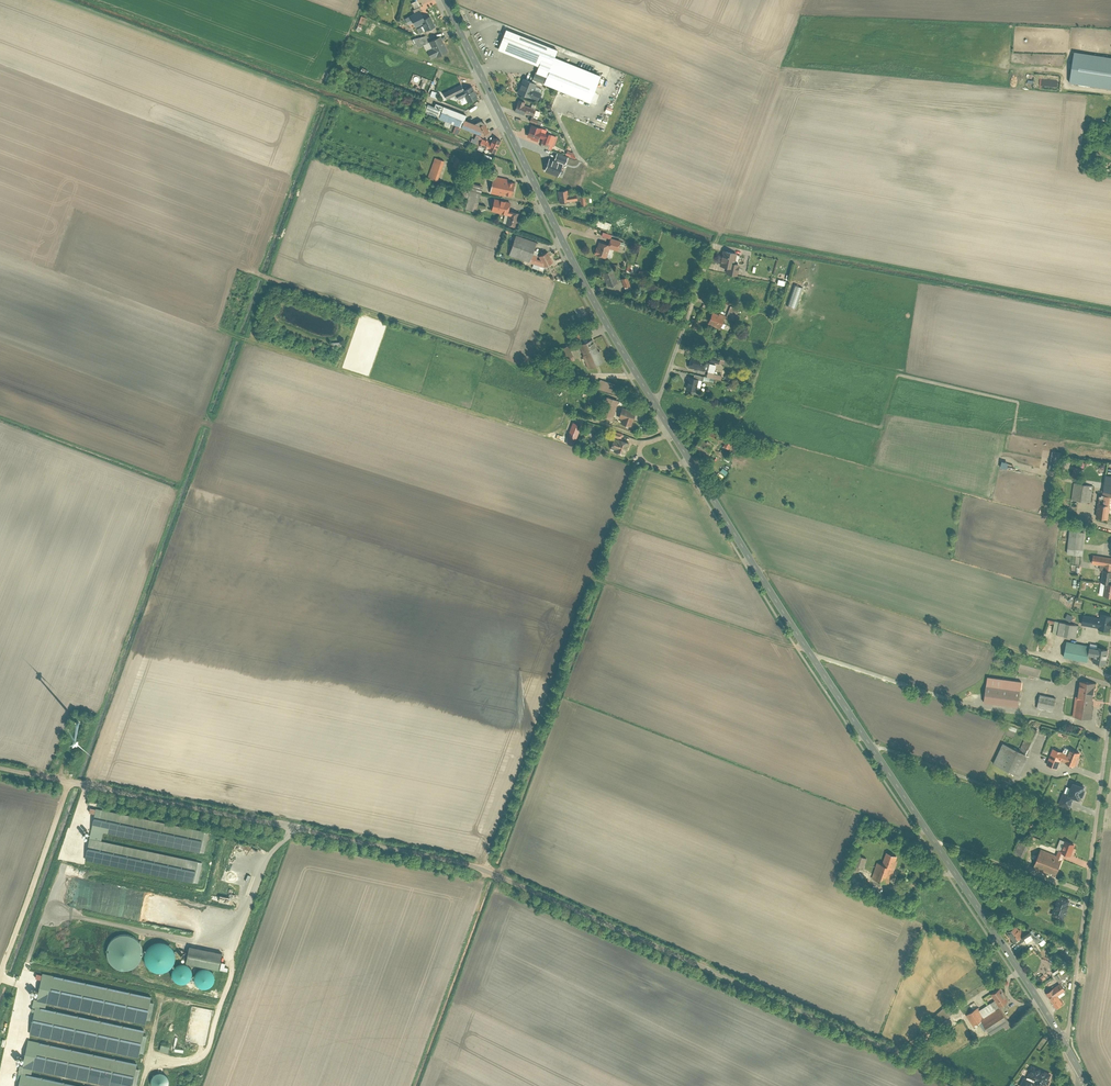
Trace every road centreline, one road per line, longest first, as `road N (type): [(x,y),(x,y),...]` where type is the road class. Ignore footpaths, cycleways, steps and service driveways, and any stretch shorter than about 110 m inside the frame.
road 1 (unclassified): [(971,1085),(469,863),(0,764)]
road 2 (tertiary): [(651,403),(1065,1042)]
road 3 (tertiary): [(445,0),(597,312),(651,403)]
road 4 (track): [(628,369),(542,366),(243,267)]
road 5 (unclassified): [(1065,1042),(1110,700)]
road 6 (track): [(1037,654),(749,563)]
road 7 (track): [(0,957),(64,777)]
road 8 (residential): [(706,249),(651,403)]

